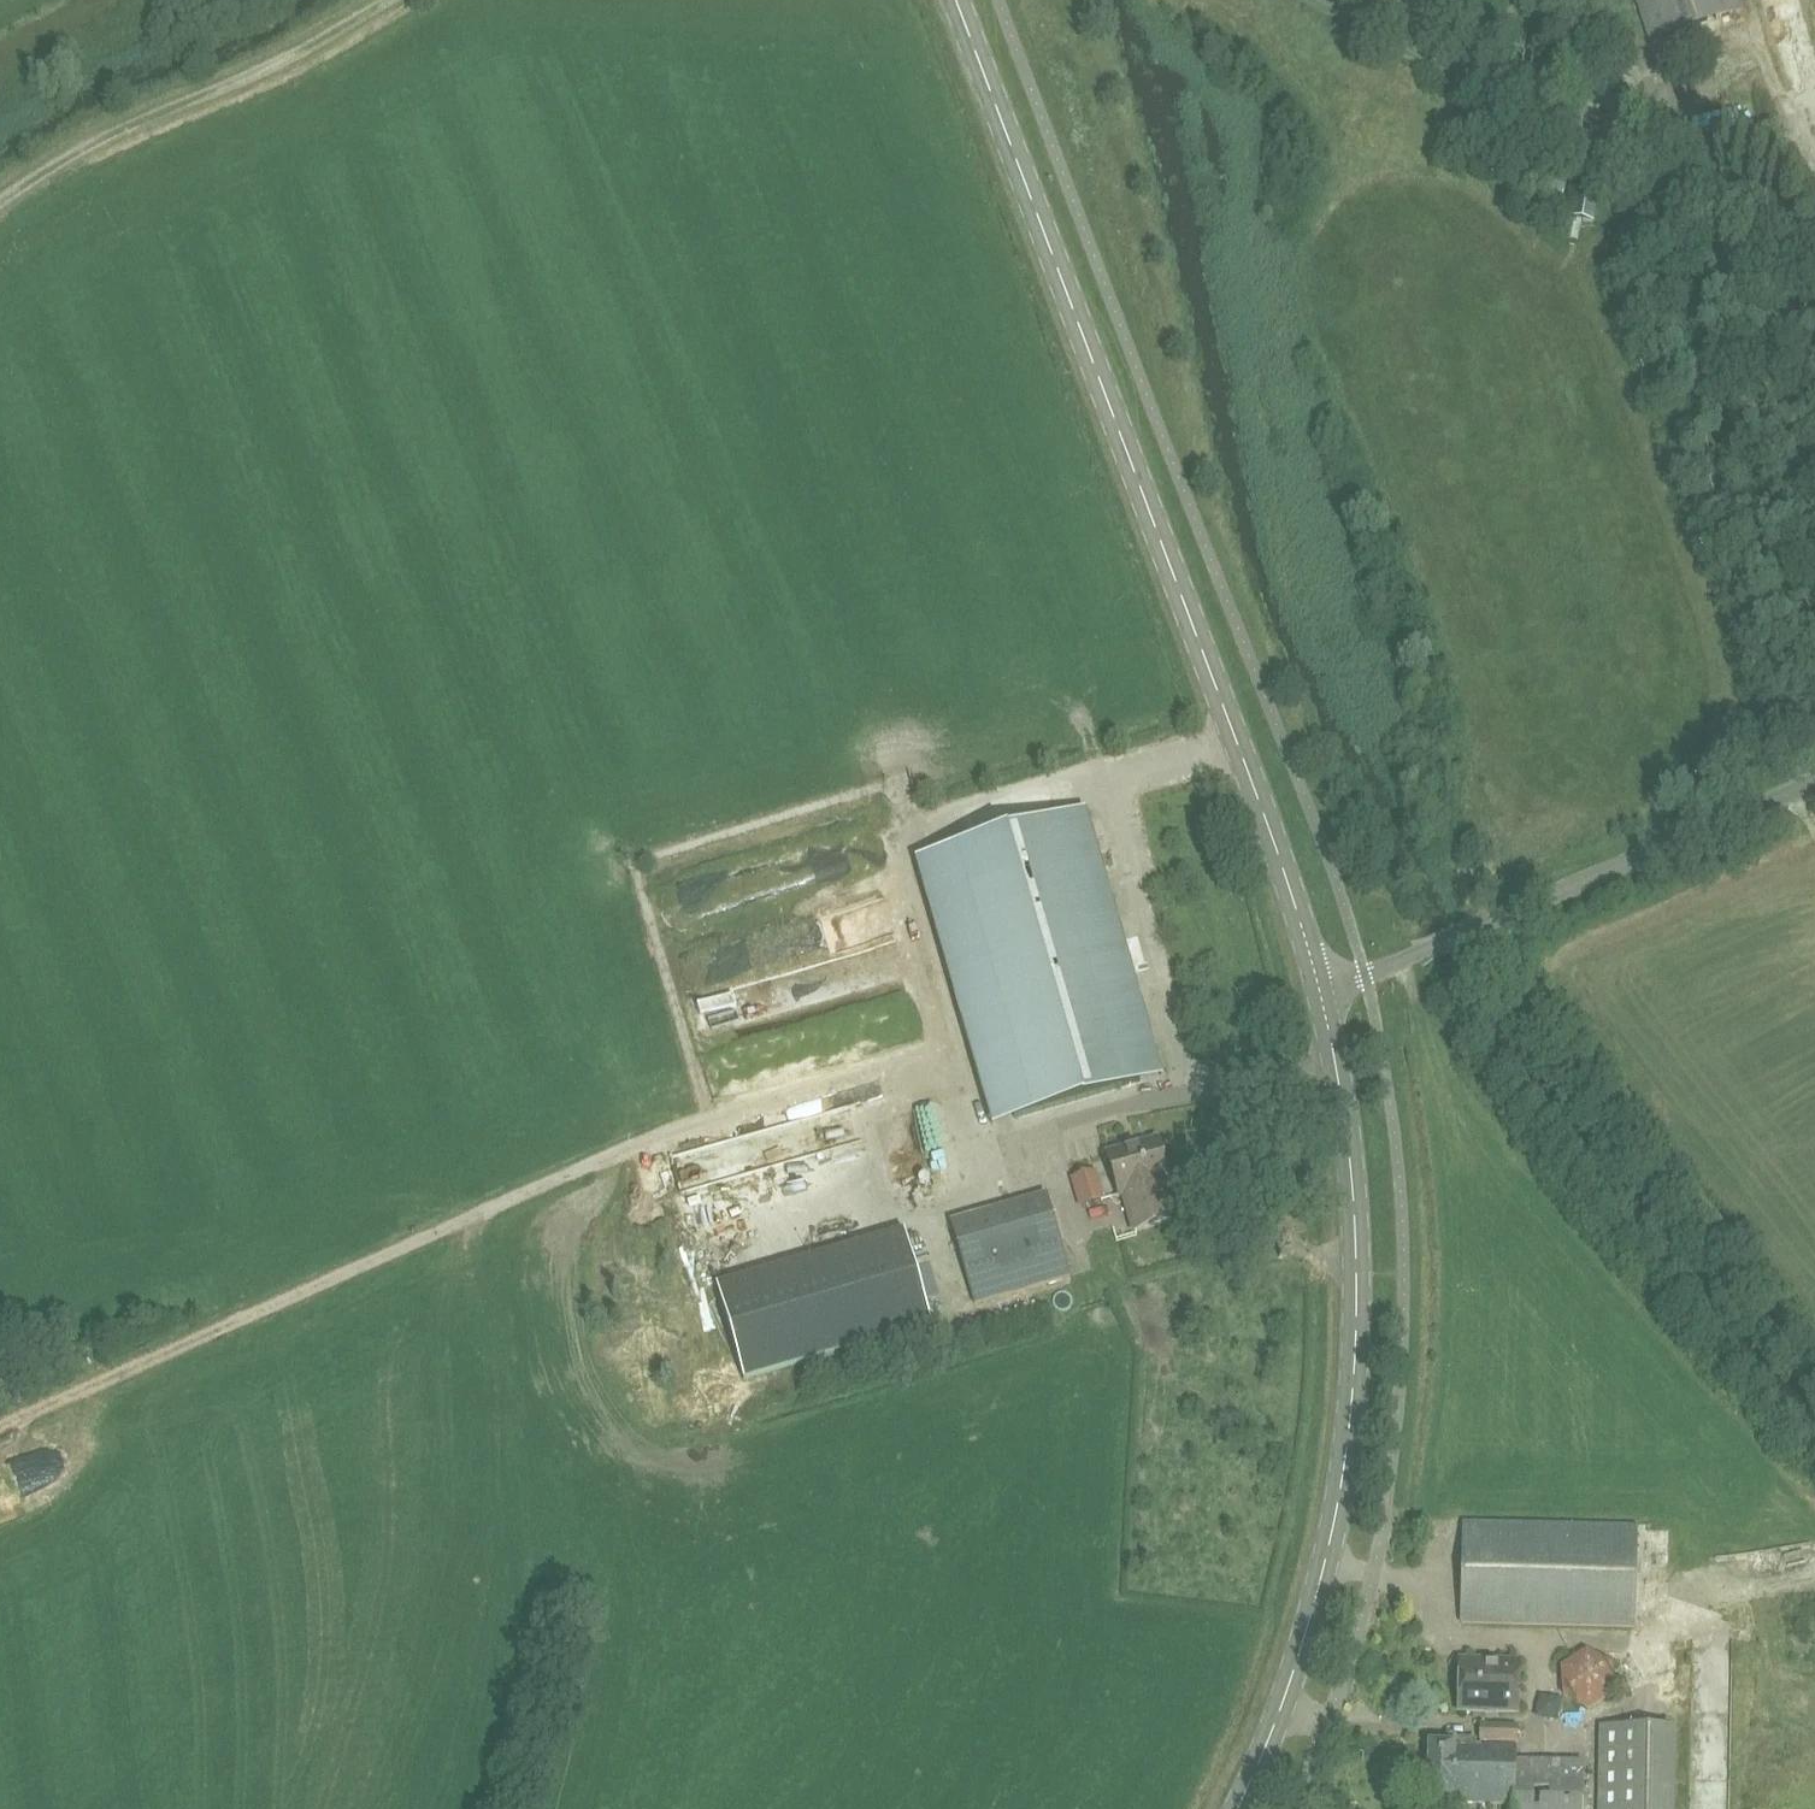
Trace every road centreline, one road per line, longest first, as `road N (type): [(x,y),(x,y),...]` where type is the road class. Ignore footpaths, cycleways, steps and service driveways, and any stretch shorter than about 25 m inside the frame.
road 1 (secondary): [(956,0),(1280,856),(1319,984)]
road 2 (secondary): [(1319,984),(1351,1163),(1358,1277),(1352,1405),(1310,1620),(1237,1808)]
road 3 (unclassified): [(1814,259),(1332,0)]
road 4 (unclassified): [(1319,984),(1414,956),(1814,781)]
road 5 (track): [(0,205),(143,116),(243,77),(392,0)]

